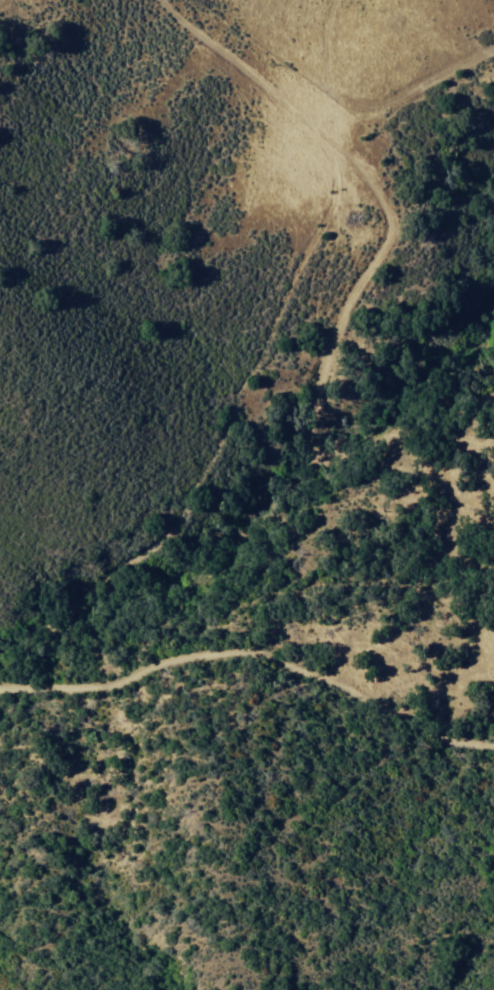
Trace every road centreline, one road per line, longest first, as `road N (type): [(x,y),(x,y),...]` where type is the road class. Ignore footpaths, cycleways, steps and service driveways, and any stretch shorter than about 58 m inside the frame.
road 1 (track): [(151,698),(145,629),(225,412),(198,115),(167,19),(102,0)]
road 2 (track): [(0,730),(24,714),(151,698),(293,703),(493,775)]
road 3 (track): [(225,412),(288,380),(462,115),(493,90)]

